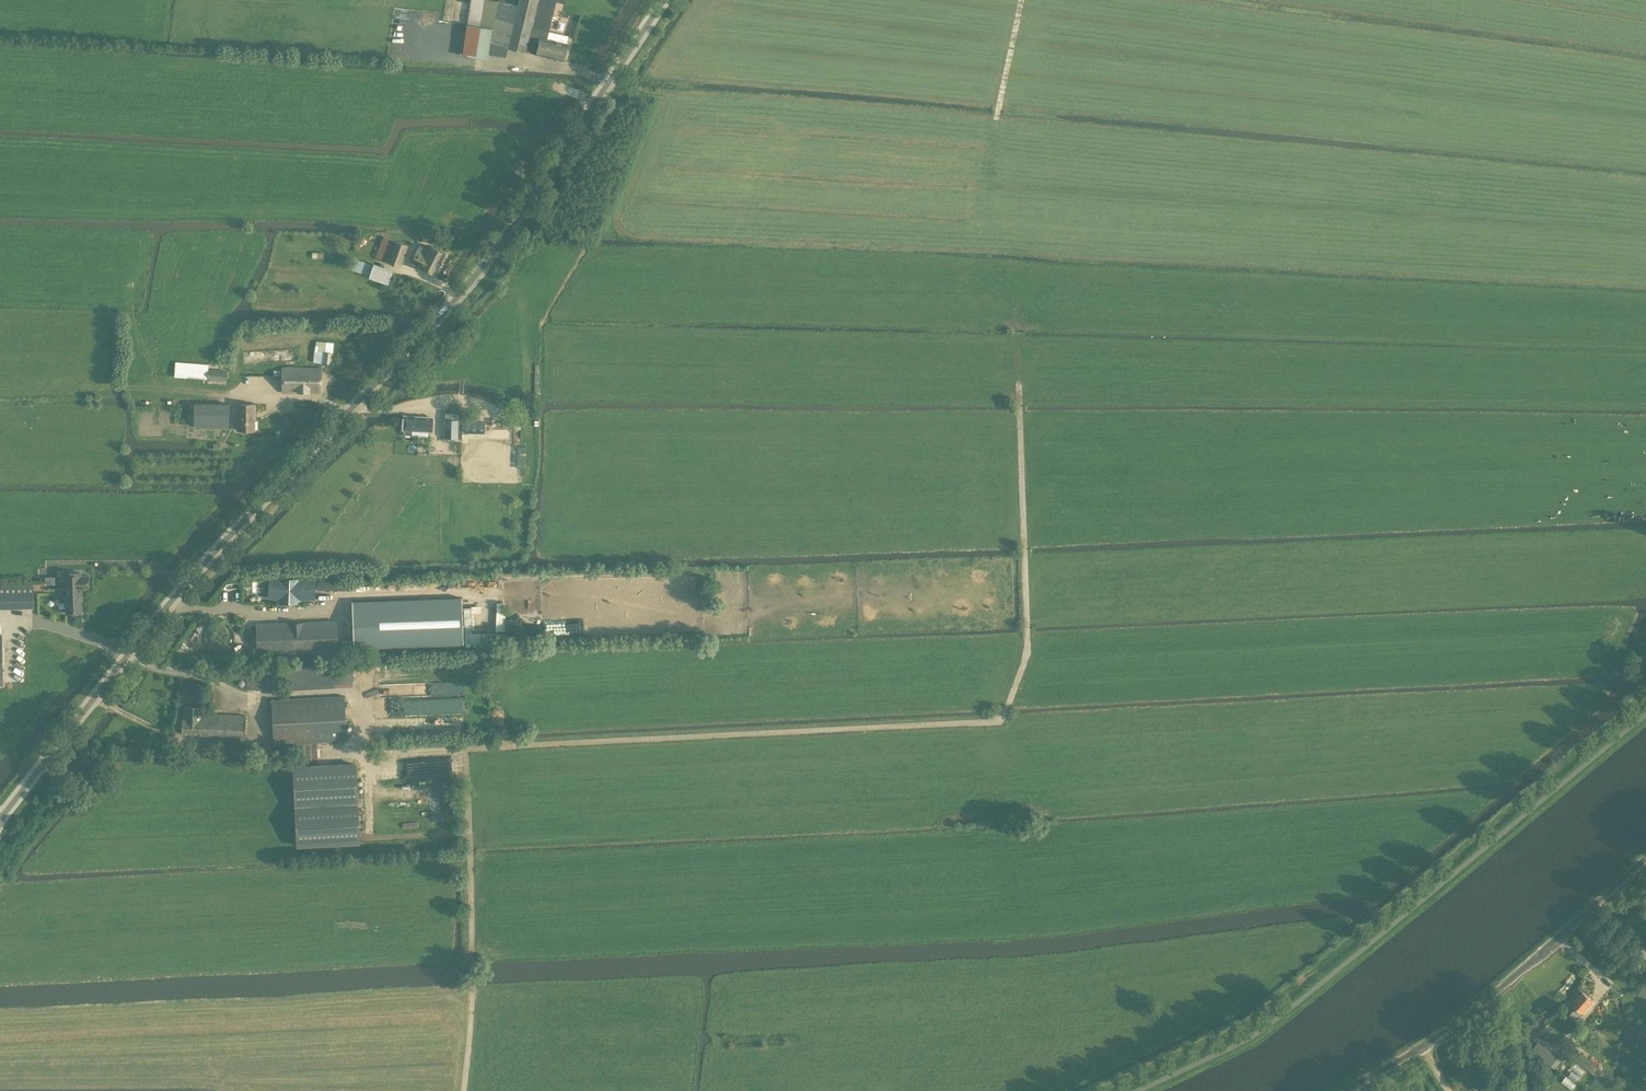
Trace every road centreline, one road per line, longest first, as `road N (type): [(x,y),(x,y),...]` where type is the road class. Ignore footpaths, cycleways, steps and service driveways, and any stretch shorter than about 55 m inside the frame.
road 1 (secondary): [(0,819),(183,586),(478,272),(663,0)]
road 2 (track): [(1017,317),(1027,655),(999,715),(360,752)]
road 3 (unclassified): [(1346,1090),(1474,1013),(1645,862)]
road 4 (track): [(463,1090),(473,963),(461,749)]
road 5 (track): [(981,720),(1022,960)]
road 6 (track): [(1022,0),(984,199)]

